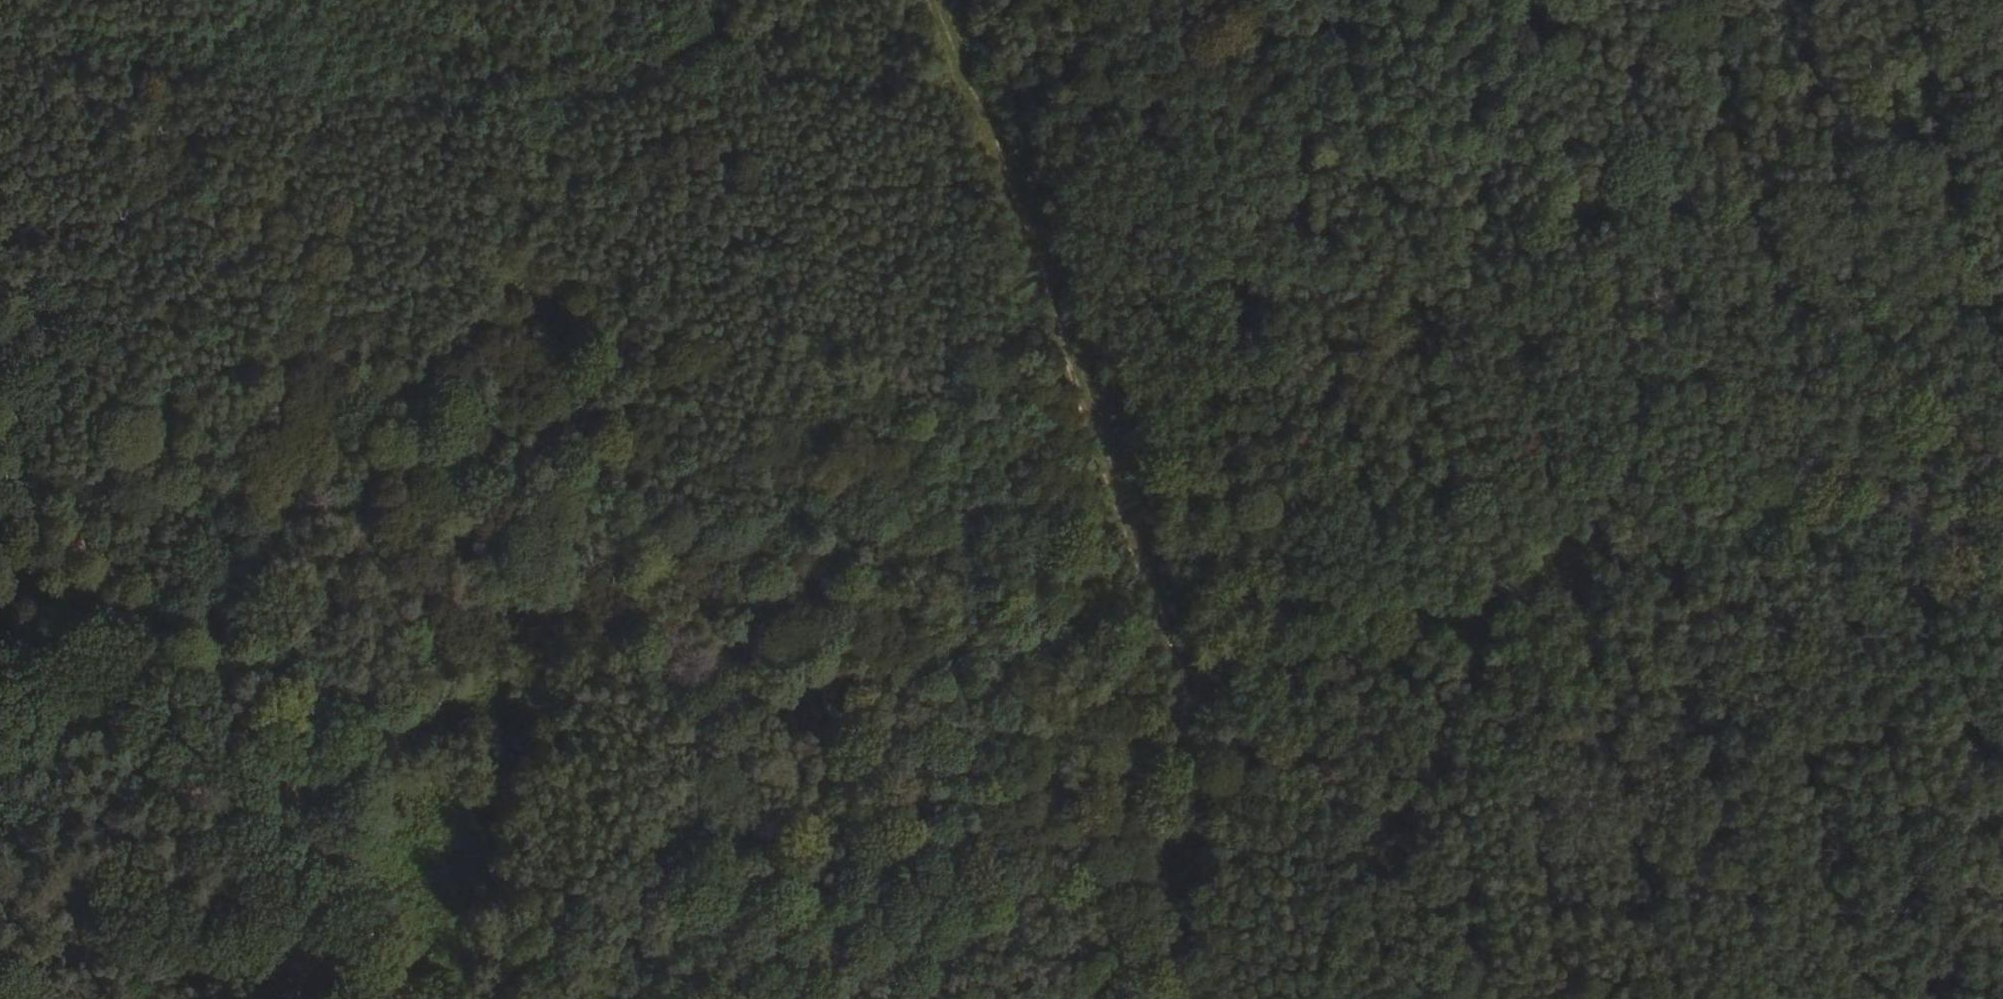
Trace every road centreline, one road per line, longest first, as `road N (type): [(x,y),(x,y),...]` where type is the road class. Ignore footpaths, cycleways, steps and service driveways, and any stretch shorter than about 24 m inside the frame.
road 1 (track): [(0,458),(186,671),(416,998)]

